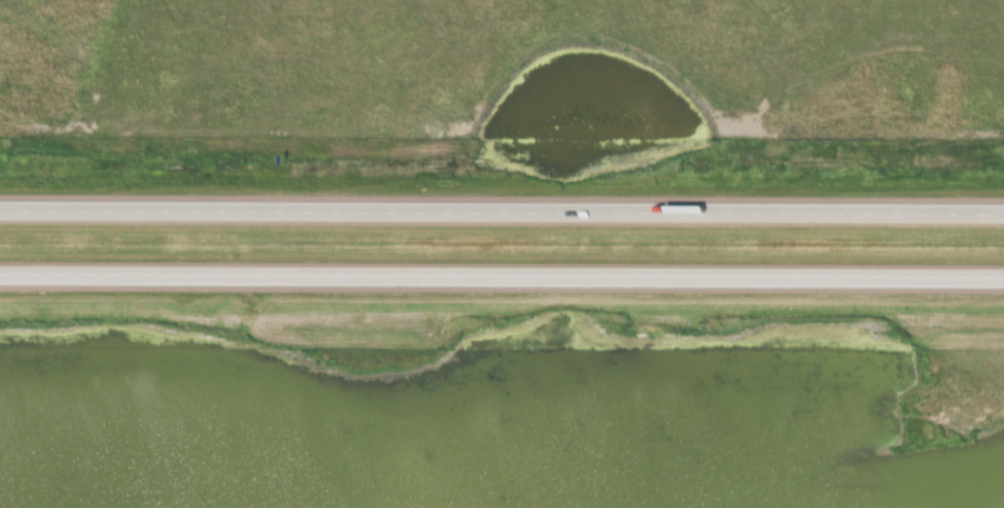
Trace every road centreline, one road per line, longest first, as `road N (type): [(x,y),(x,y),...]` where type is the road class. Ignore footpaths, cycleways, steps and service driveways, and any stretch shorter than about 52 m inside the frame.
road 1 (motorway): [(1003,218),(0,215)]
road 2 (motorway): [(0,280),(1003,283)]

